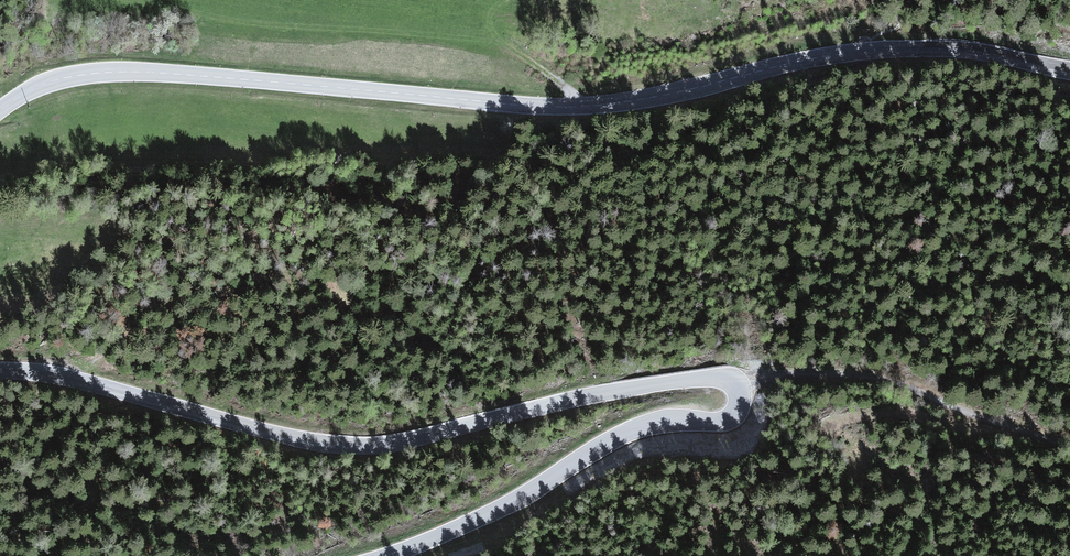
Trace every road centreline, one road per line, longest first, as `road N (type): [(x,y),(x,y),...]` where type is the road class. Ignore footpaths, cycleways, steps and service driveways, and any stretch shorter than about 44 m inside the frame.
road 1 (tertiary): [(382,555),(485,515),(636,428),(727,420),(742,404),(738,384),(682,381),(404,440),(337,444),(82,380),(0,369)]
road 2 (tertiary): [(0,112),(35,88),(99,72),(579,106),(679,94),(804,61),(929,45),(1069,70)]
road 3 (track): [(738,384),(773,375),(863,374),(1069,446)]

